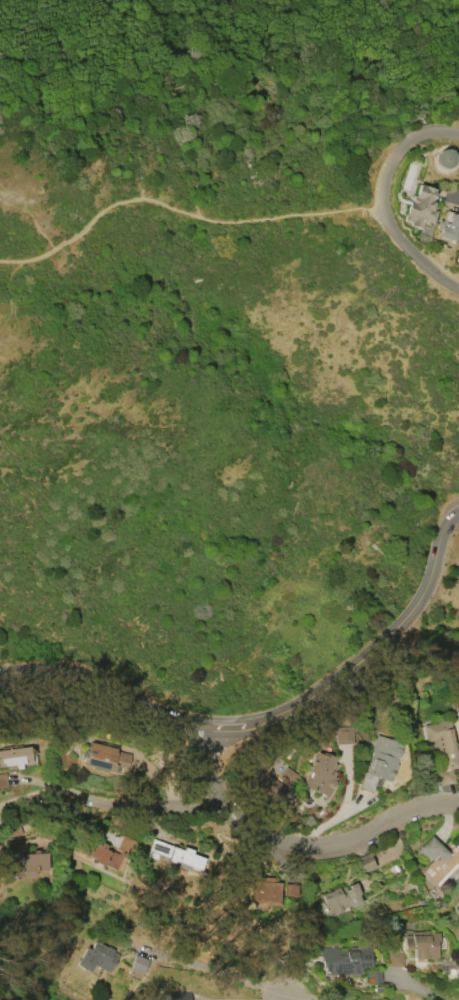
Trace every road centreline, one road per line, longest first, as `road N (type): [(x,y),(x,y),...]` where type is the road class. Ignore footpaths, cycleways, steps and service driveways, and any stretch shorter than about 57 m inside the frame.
road 1 (primary): [(458,513),(443,528),(423,594),(390,636),(280,715),(205,727),(165,718),(73,673),(0,674)]
road 2 (residential): [(205,727),(219,804),(247,831),(279,844),(354,841),(410,813),(458,805)]
road 3 (residential): [(219,804),(140,806),(61,790),(0,806)]
road 4 (residential): [(458,137),(422,133),(395,144),(379,167),(374,208)]
road 5 (residential): [(458,292),(420,269),(374,208)]

